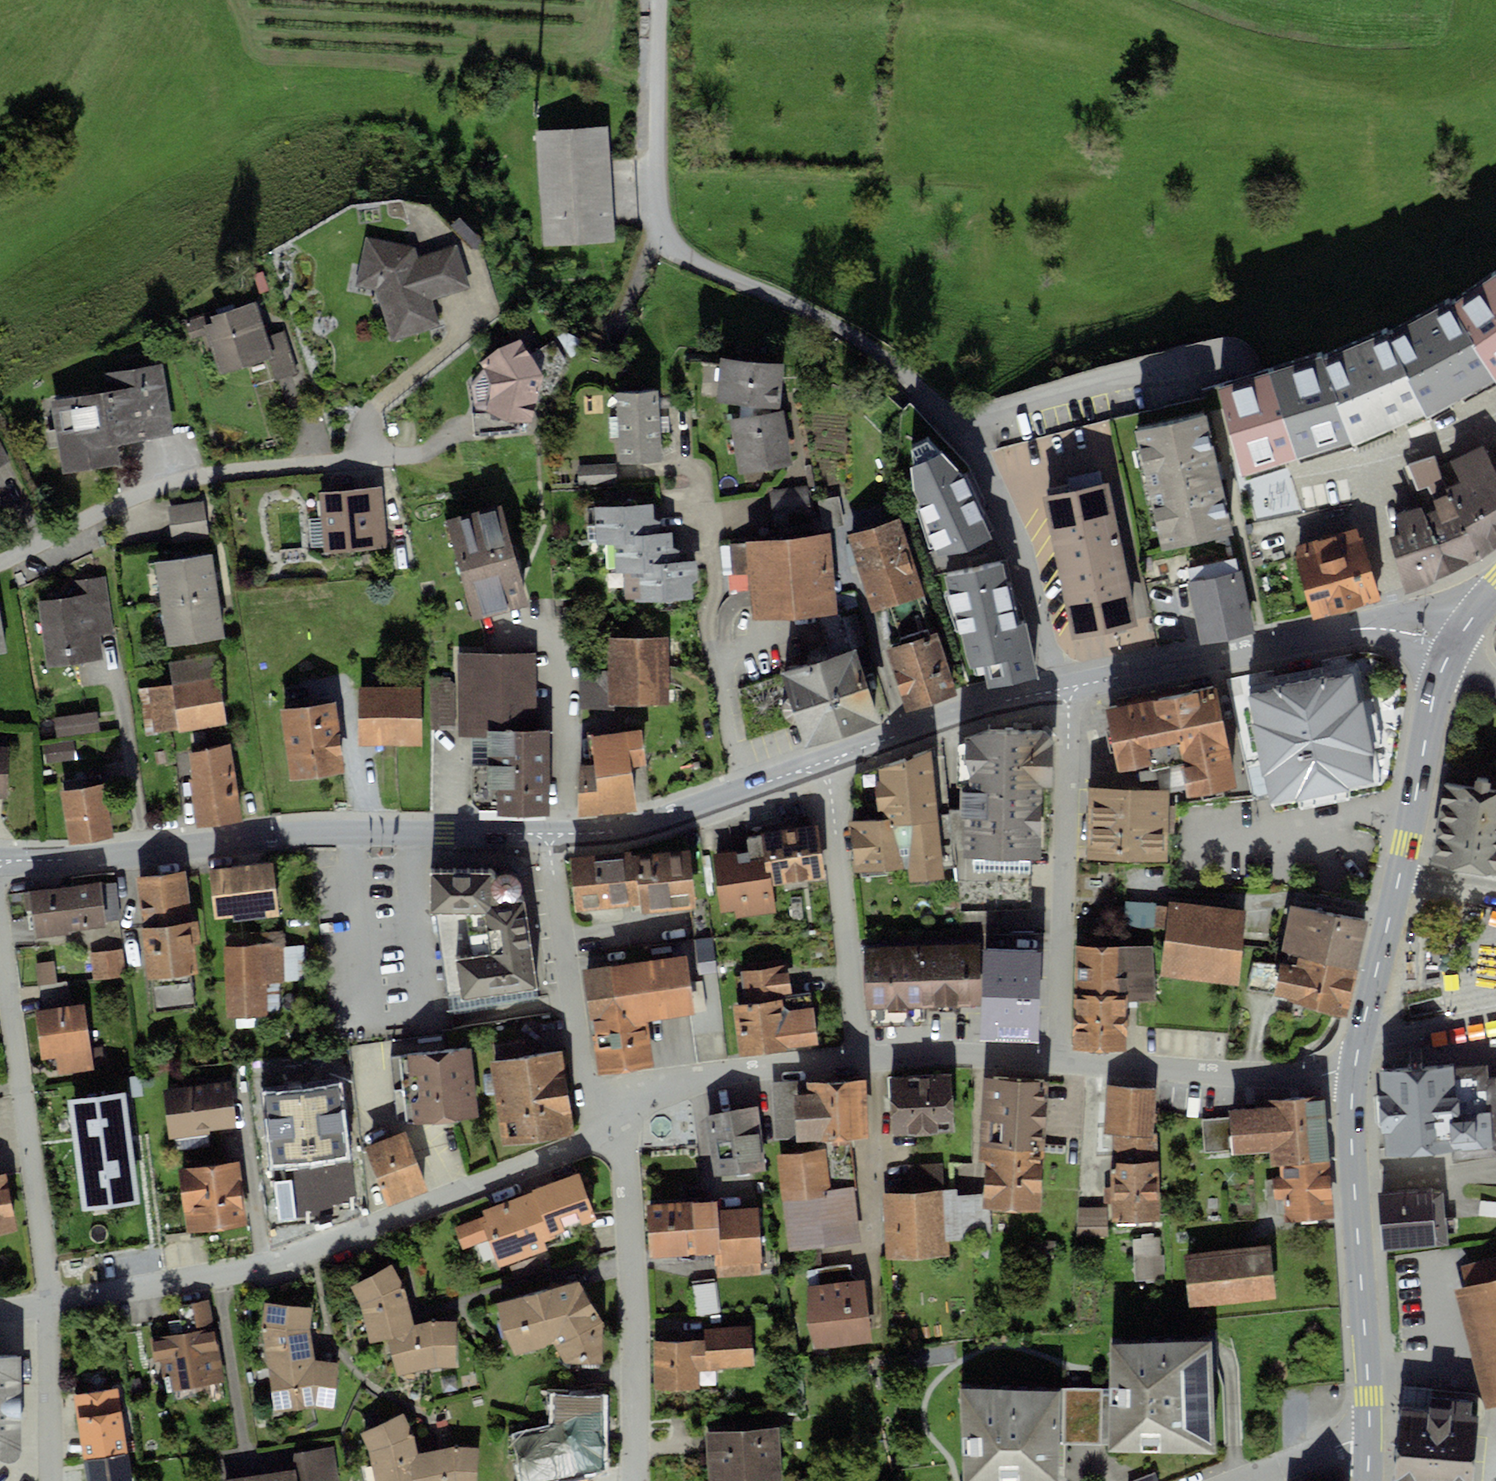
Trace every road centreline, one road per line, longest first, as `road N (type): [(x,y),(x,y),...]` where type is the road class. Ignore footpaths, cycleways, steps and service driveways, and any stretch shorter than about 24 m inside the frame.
road 1 (residential): [(1058,690),(1005,482),(970,419),(927,375),(836,317),(718,272),(669,242),(654,217),(663,0)]
road 2 (residential): [(48,1304),(271,1262),(458,1202),(605,1126)]
road 3 (tertiary): [(0,860),(311,837),(549,834)]
road 4 (residential): [(366,419),(368,453),(165,479),(0,574)]
road 5 (tertiary): [(1065,688),(1370,628),(1452,648)]
road 6 (residential): [(1061,1061),(1065,688)]
road 7 (primary): [(1354,1073),(1369,1441)]
road 8 (residential): [(0,939),(48,1304)]
road 9 (residential): [(605,1126),(623,1169),(637,1480)]
road 10 (residential): [(549,834),(583,1077),(605,1126)]
road 11 (residential): [(823,763),(856,1058)]
road 12 (residential): [(1061,1061),(1298,1077),(1354,1073)]
road 13 (tertiary): [(549,834),(655,820),(823,763)]
road 14 (residential): [(605,1126),(653,1096),(711,1074),(856,1058)]
road 15 (tertiary): [(823,763),(970,711),(1058,690)]
road 16 (primary): [(1448,656),(1401,870)]
road 17 (residential): [(856,1058),(1061,1061)]
road 18 (primary): [(1401,870),(1359,1043)]
road 19 (residential): [(48,1304),(51,1480)]
road 20 (residential): [(1359,1043),(1495,1021)]
road 21 (residential): [(1369,1441),(1247,1480)]

